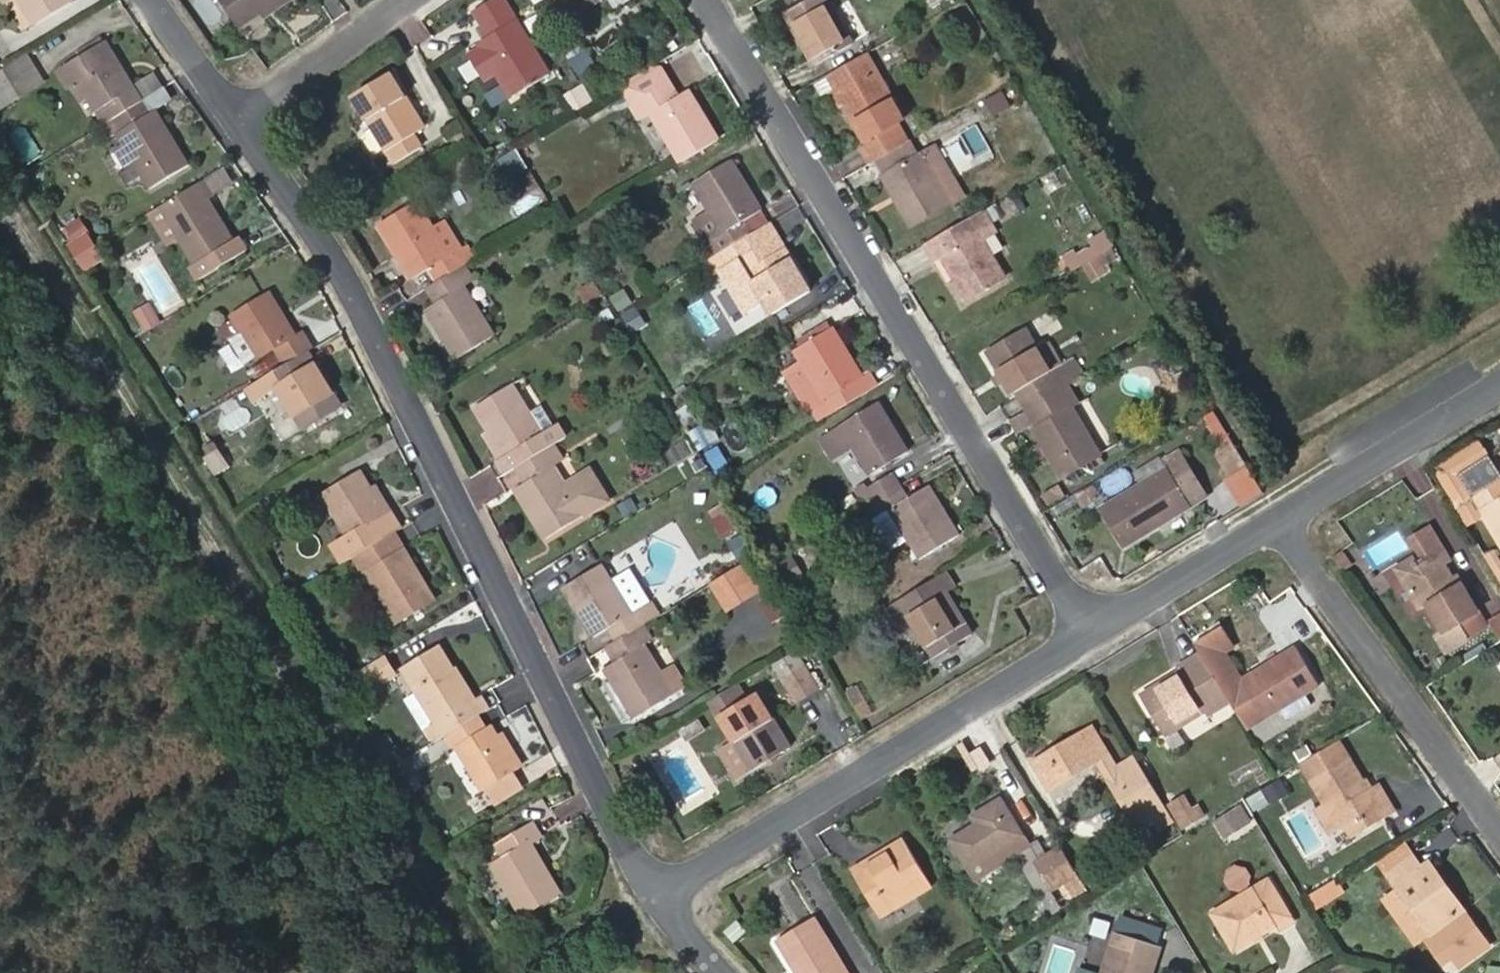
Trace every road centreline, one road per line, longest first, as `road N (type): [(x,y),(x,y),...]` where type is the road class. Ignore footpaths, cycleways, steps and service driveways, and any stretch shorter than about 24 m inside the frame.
road 1 (track): [(0,195),(480,972)]
road 2 (residential): [(246,130),(350,284),(659,896)]
road 3 (residential): [(1091,635),(707,0)]
road 4 (residential): [(659,896),(1091,635)]
road 5 (residential): [(1499,830),(1279,521)]
road 6 (residential): [(1279,521),(1499,387)]
road 7 (residential): [(1091,635),(1279,521)]
road 8 (residential): [(419,0),(246,130)]
road 9 (residential): [(154,0),(246,130)]

